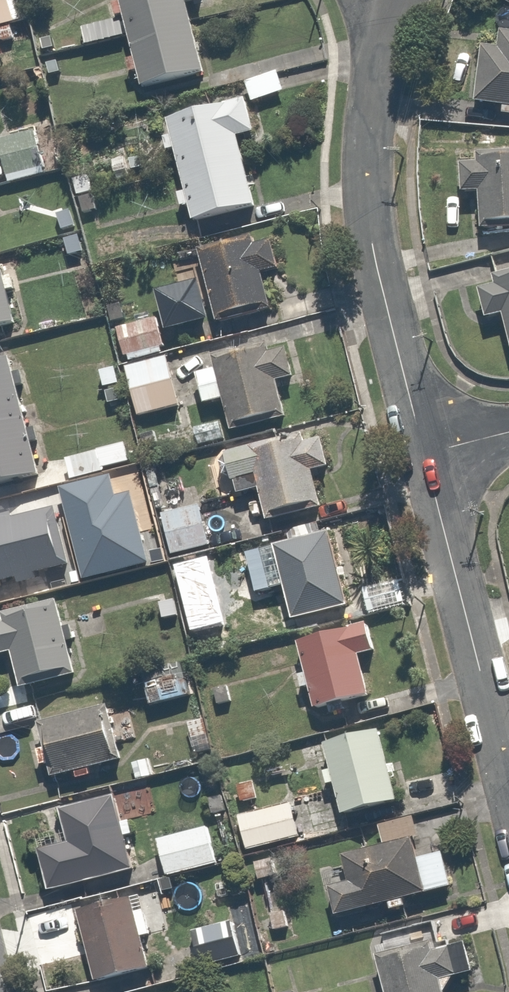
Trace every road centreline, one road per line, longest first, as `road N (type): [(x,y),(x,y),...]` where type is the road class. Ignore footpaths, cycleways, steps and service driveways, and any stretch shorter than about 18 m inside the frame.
road 1 (residential): [(425,453),(371,228),(370,153),(390,35)]
road 2 (residential): [(508,791),(425,453)]

